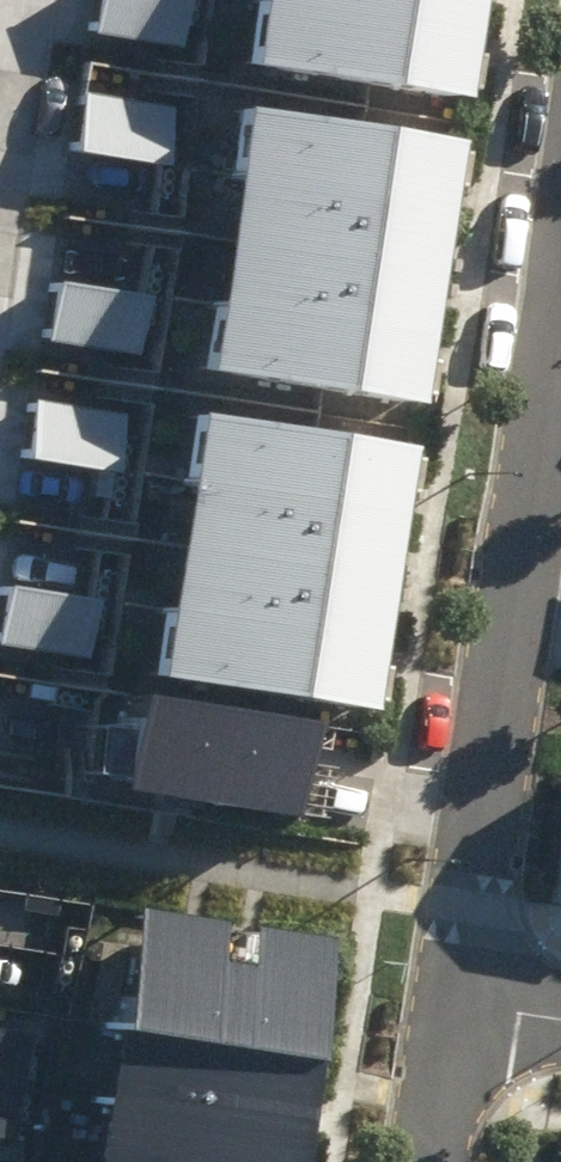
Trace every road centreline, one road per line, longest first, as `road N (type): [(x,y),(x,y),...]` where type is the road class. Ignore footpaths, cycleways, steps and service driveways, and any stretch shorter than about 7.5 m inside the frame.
road 1 (residential): [(560,320),(456,1005)]
road 2 (residential): [(456,1005),(430,1161)]

